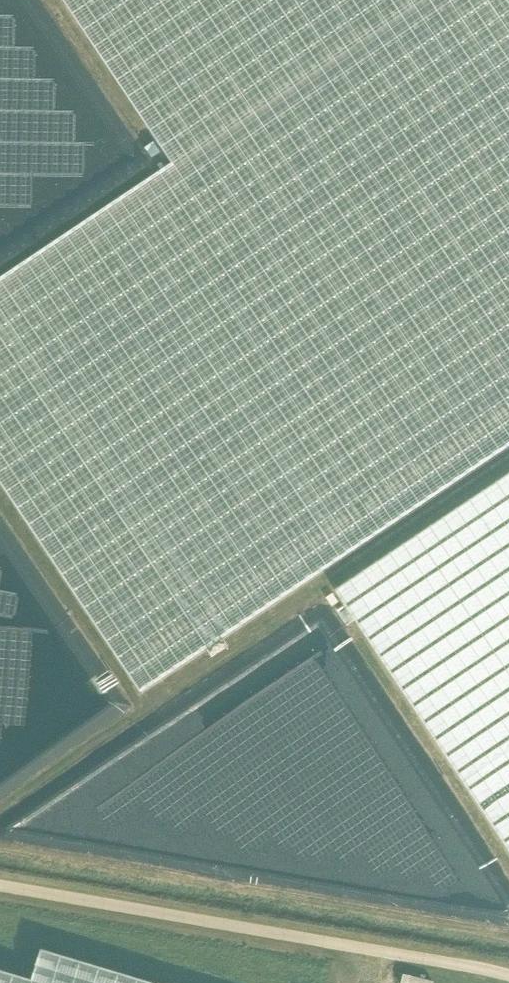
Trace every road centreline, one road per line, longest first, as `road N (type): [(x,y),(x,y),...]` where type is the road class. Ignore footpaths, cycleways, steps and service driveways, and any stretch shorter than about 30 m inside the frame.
road 1 (unclassified): [(0,861),(508,969)]

